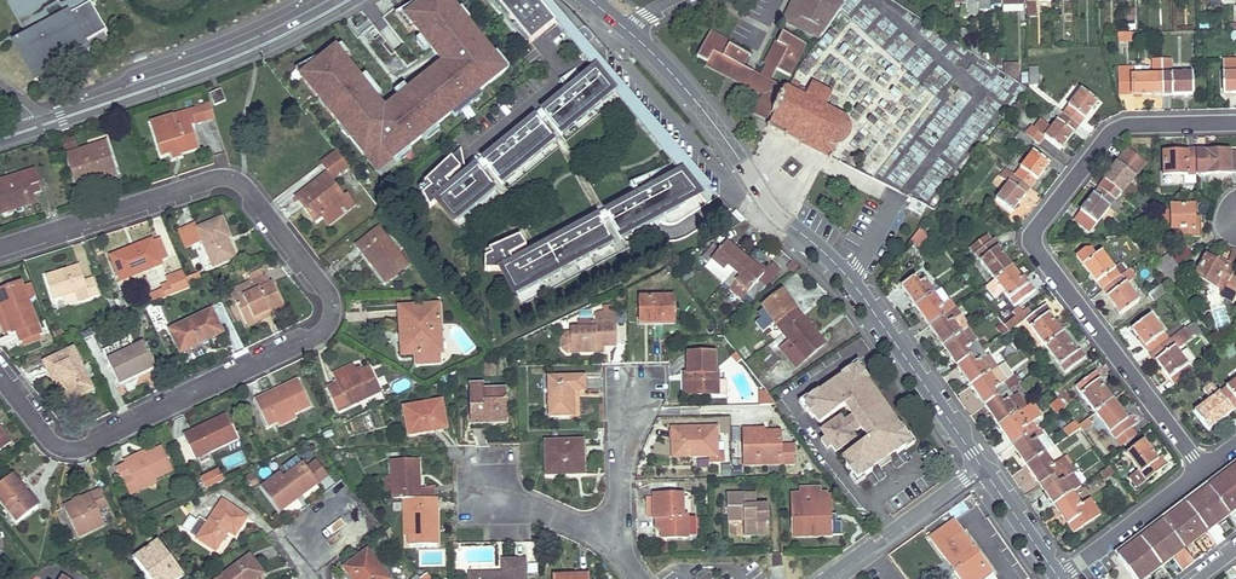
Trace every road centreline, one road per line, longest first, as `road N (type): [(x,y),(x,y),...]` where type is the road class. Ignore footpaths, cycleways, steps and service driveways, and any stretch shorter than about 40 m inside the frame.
road 1 (residential): [(0,374),(50,437),(81,450),(326,340),(335,311),(245,183),(217,173)]
road 2 (residential): [(982,468),(847,277),(768,204),(693,98),(624,28)]
road 3 (residential): [(1235,117),(1120,123),(1040,216),(1037,232),(1049,269),(1202,471)]
road 4 (tertiary): [(0,138),(254,49),(347,0)]
road 5 (residential): [(217,173),(0,241)]
road 6 (residential): [(829,578),(982,468)]
road 7 (residential): [(1202,471),(1060,578)]
road 8 (residential): [(622,555),(620,476),(631,399)]
road 9 (residential): [(622,555),(535,506),(481,496)]
road 10 (residential): [(1059,578),(982,468)]

